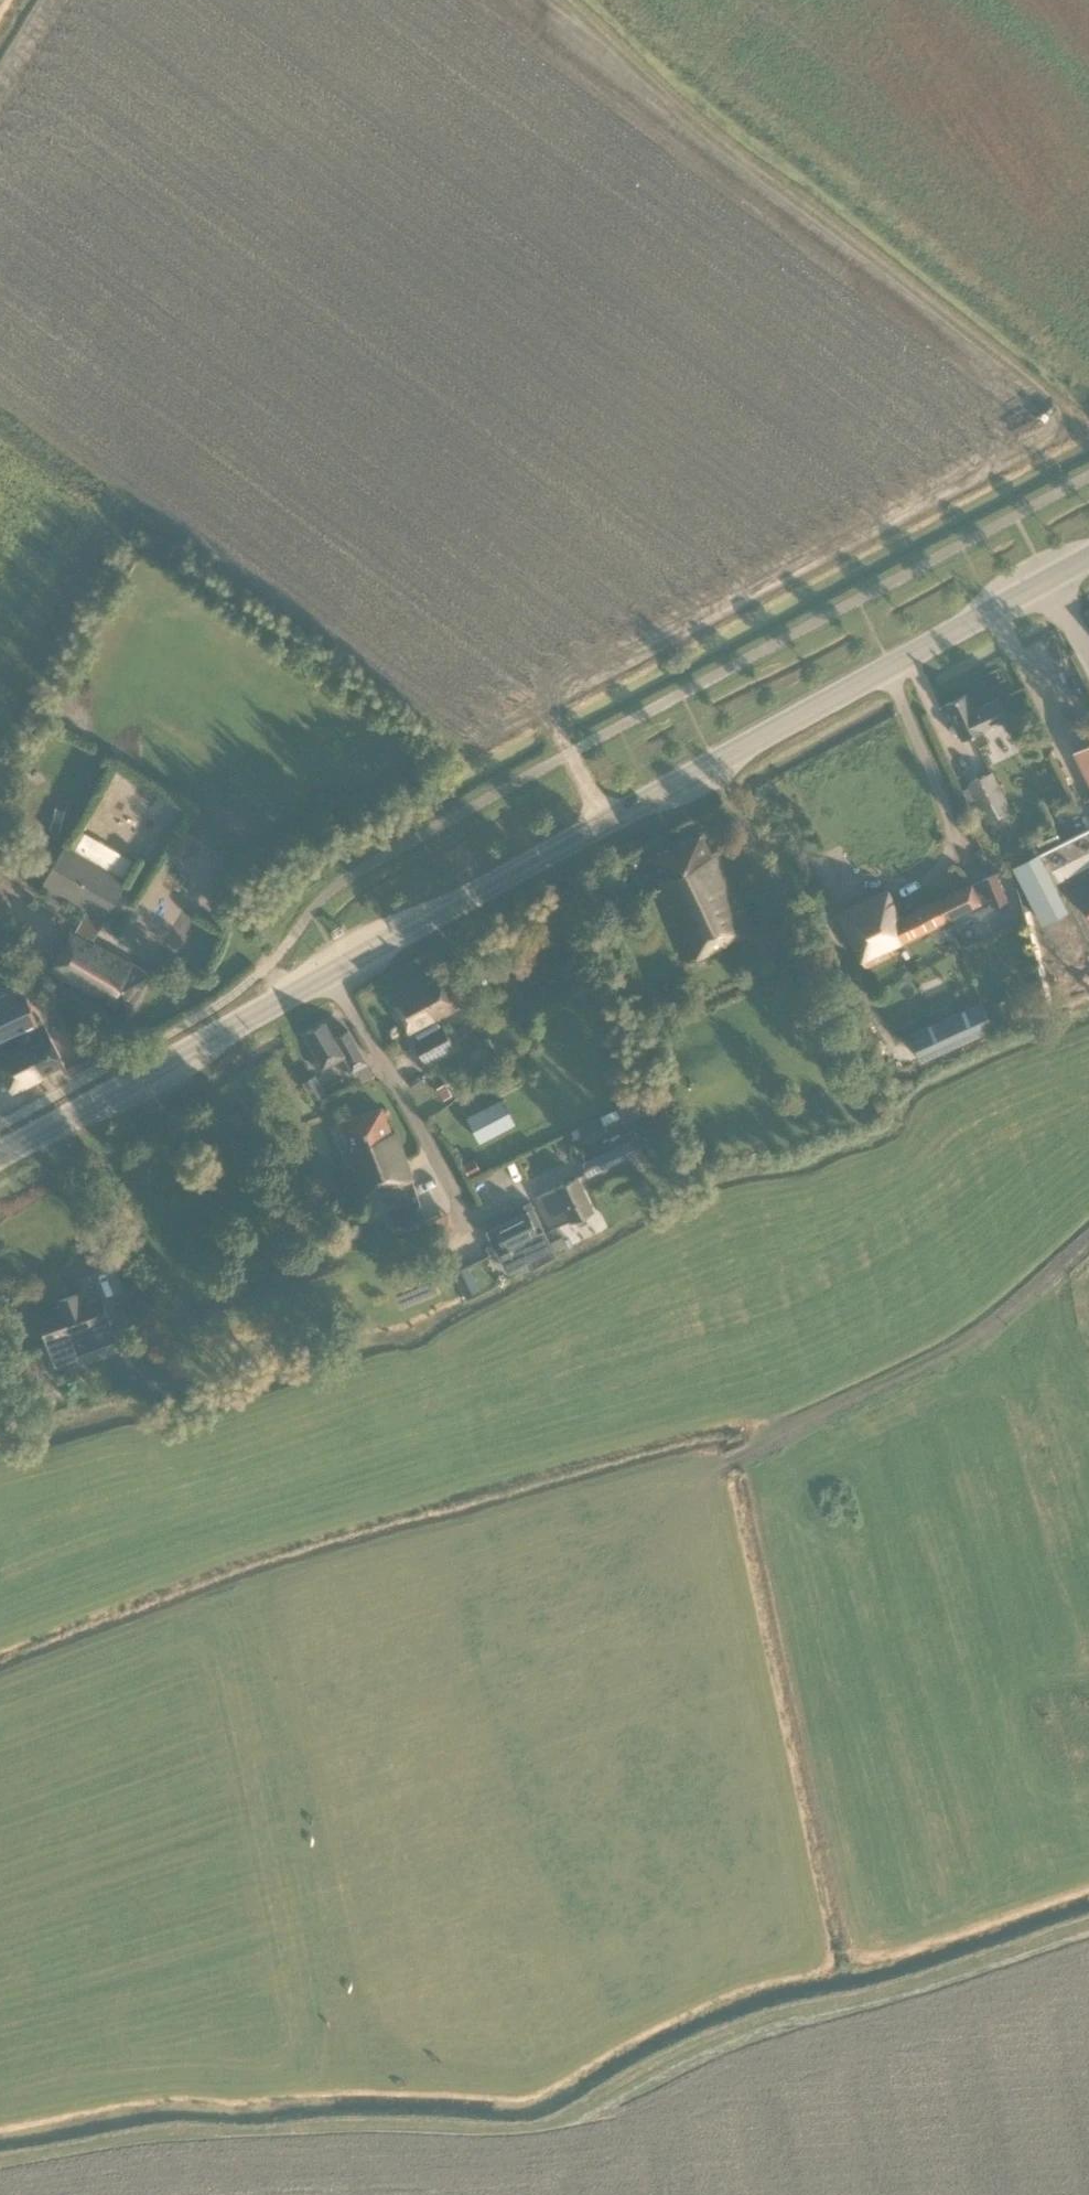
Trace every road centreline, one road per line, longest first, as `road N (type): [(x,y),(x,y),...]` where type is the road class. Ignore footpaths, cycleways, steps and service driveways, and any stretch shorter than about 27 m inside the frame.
road 1 (primary): [(0,1155),(1088,554)]

